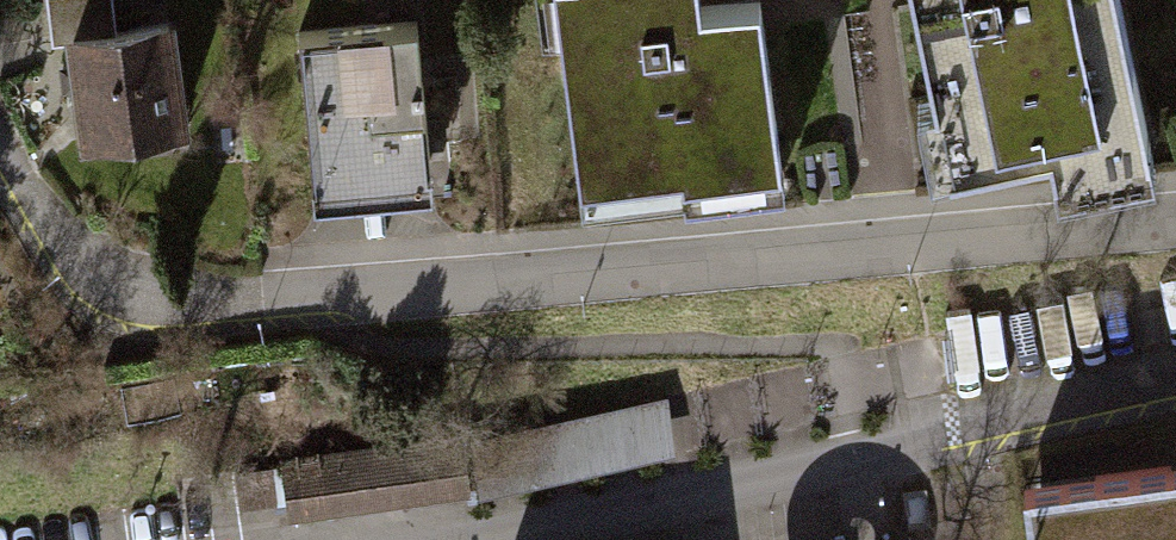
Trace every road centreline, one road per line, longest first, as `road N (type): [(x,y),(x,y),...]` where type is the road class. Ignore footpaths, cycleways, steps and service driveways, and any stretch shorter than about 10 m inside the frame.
road 1 (residential): [(1175,224),(276,300),(180,299),(98,279),(53,244),(0,139)]
road 2 (unclassified): [(945,425),(447,539)]
road 3 (residential): [(1175,372),(945,425)]

